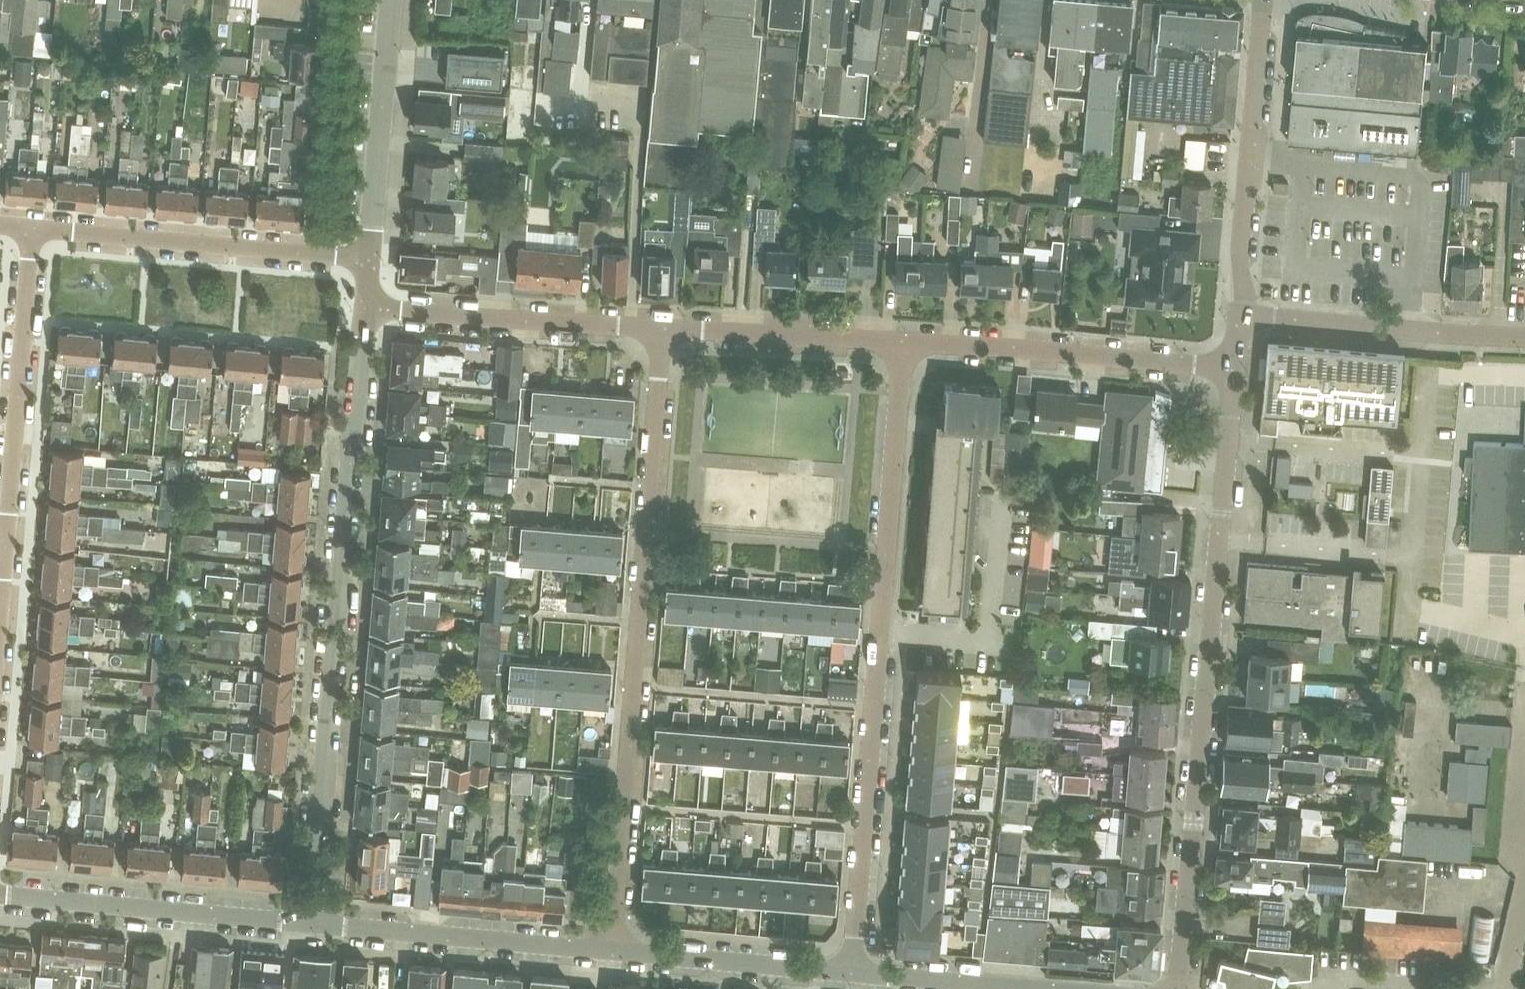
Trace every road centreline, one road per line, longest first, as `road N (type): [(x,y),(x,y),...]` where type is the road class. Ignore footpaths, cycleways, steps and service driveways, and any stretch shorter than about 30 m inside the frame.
road 1 (residential): [(852,974),(904,346)]
road 2 (residential): [(1171,988),(1179,974),(1233,365)]
road 3 (residential): [(610,952),(663,331)]
road 4 (residential): [(320,925),(366,312)]
road 5 (residential): [(370,261),(34,230)]
road 6 (residential): [(1233,365),(904,346)]
road 7 (residential): [(320,925),(0,896)]
road 8 (residential): [(1237,320),(1265,0)]
road 9 (residential): [(4,548),(34,230)]
road 10 (residential): [(663,331),(366,312)]
road 11 (residential): [(610,952),(320,925)]
road 12 (residential): [(1524,338),(1237,320)]
road 13 (residential): [(370,261),(390,0)]
road 14 (residential): [(852,974),(610,952)]
road 15 (residential): [(904,346),(663,331)]
road 16 (residential): [(1019,988),(852,974)]

